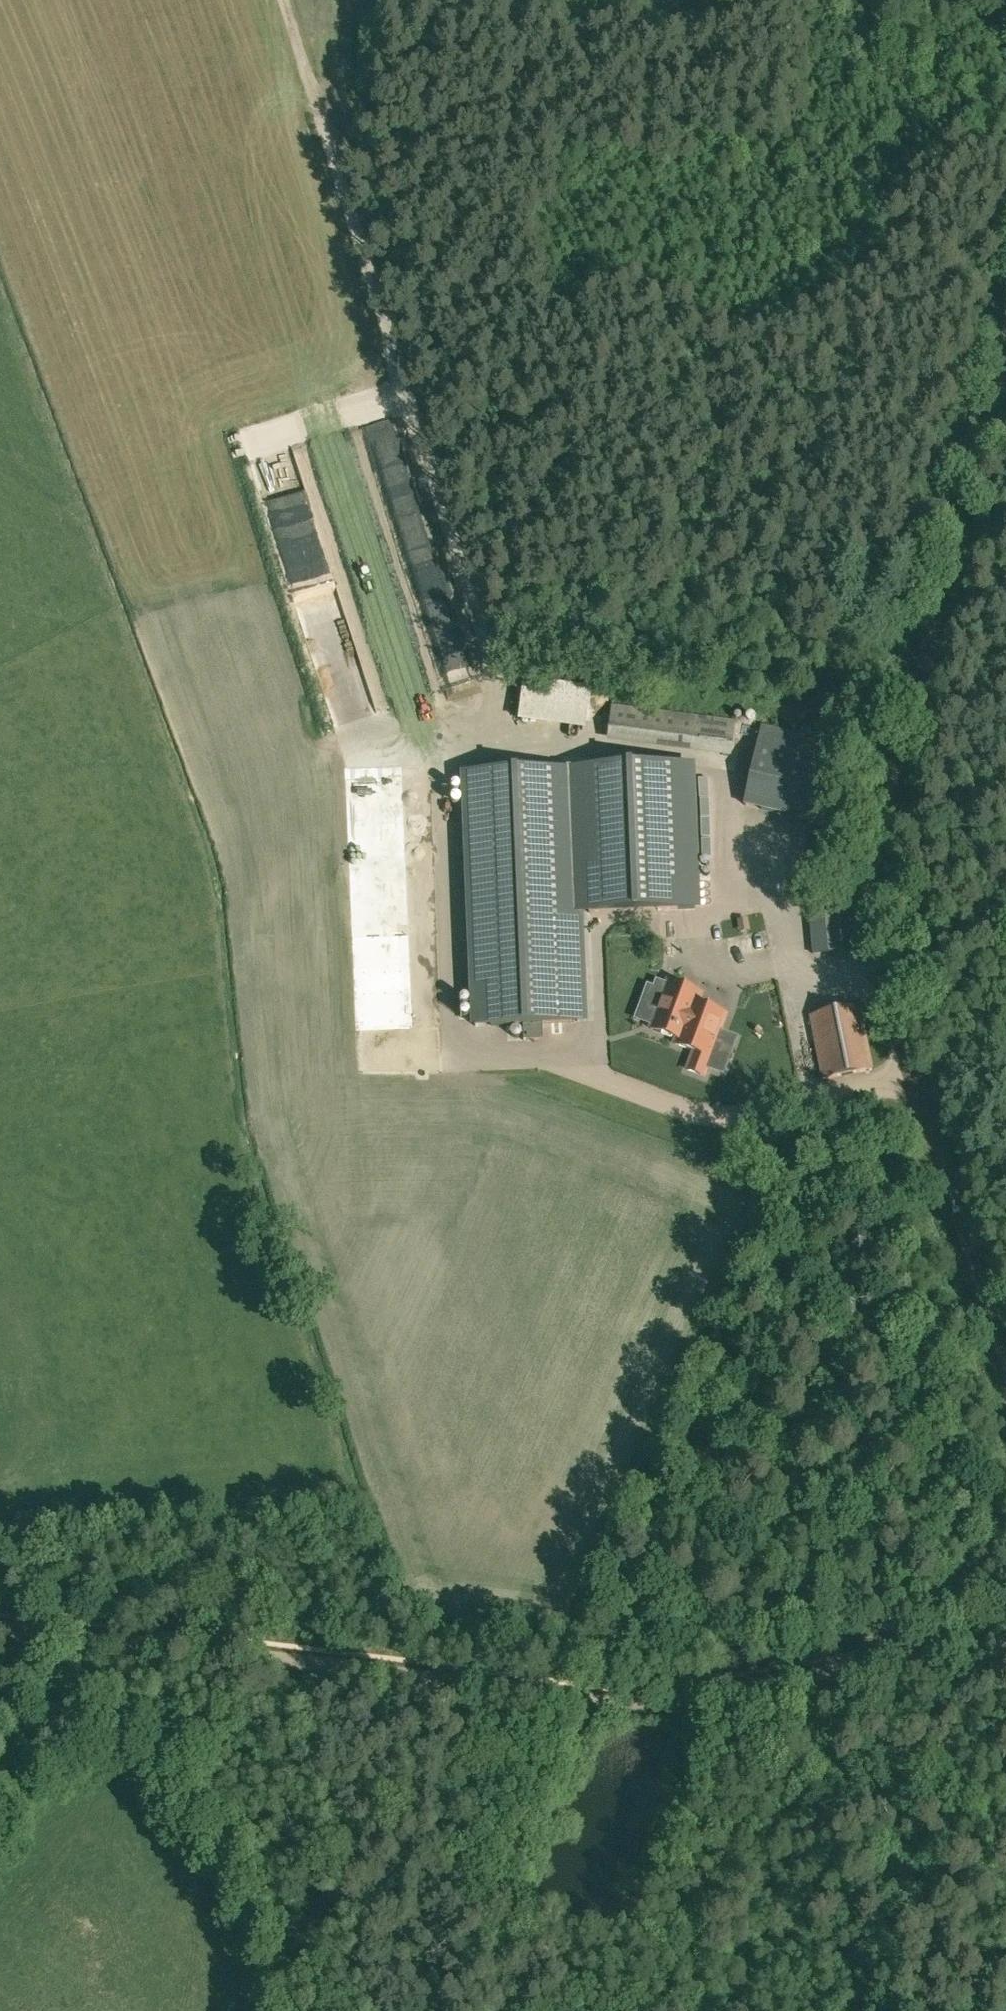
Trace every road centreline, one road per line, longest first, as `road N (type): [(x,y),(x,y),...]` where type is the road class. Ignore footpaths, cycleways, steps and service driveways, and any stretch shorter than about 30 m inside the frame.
road 1 (unclassified): [(1005,1387),(873,953),(885,873),(1005,389)]
road 2 (unclassified): [(1005,1643),(713,1693),(589,1701),(401,1669),(0,1624)]
road 3 (track): [(285,0),(503,689),(504,747)]

